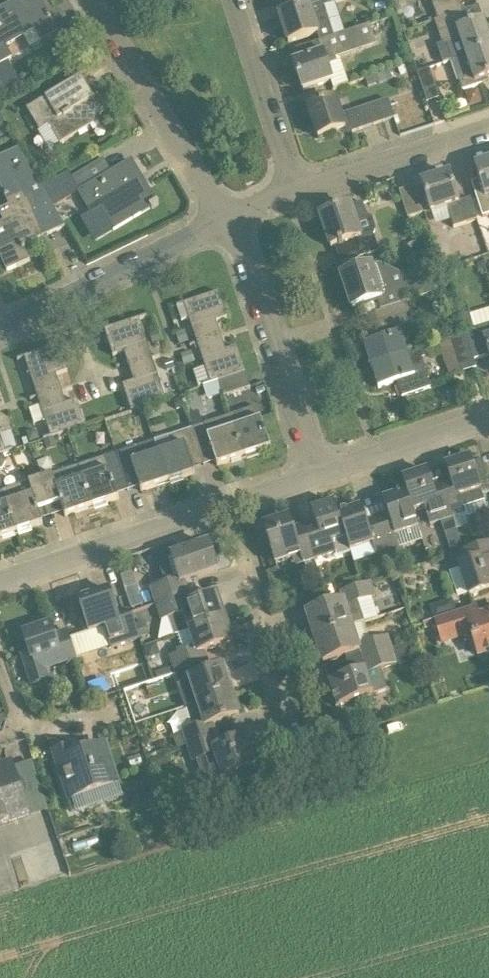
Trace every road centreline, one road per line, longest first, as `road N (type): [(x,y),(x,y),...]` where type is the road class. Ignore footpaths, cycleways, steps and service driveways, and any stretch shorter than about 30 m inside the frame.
road 1 (residential): [(319,475),(229,223)]
road 2 (residential): [(229,223),(93,0)]
road 3 (residential): [(0,333),(229,223)]
road 4 (unclassified): [(0,578),(228,505)]
road 5 (residential): [(228,505),(280,712)]
road 6 (residential): [(295,197),(233,0)]
road 7 (residential): [(295,197),(488,133)]
road 8 (unclassified): [(319,475),(488,419)]

